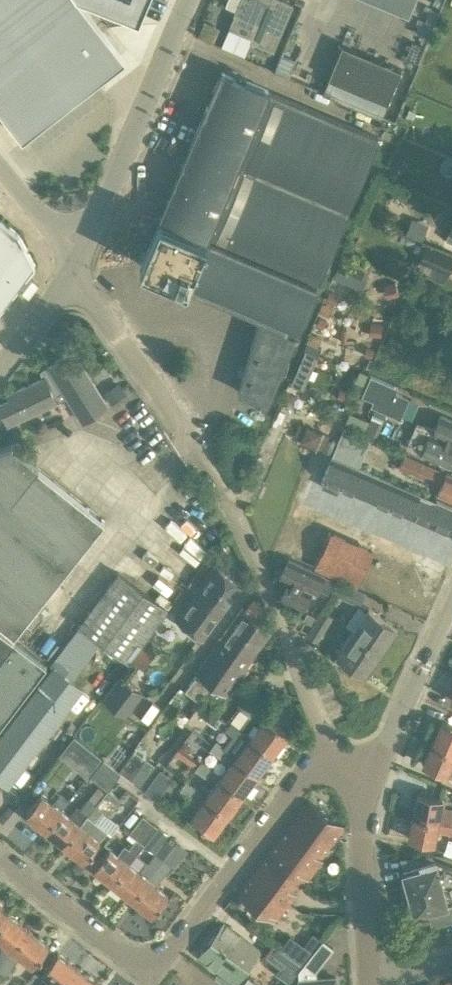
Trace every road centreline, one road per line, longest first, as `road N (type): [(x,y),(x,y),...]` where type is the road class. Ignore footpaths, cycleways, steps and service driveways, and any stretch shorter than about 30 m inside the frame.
road 1 (unclassified): [(76,255),(99,306),(223,494),(338,765)]
road 2 (residential): [(152,975),(298,781),(338,765)]
road 3 (unclassified): [(76,255),(190,0)]
road 4 (residential): [(338,765),(390,737),(451,598)]
road 5 (residential): [(369,967),(360,828),(338,765)]
road 6 (unclassified): [(152,975),(0,853)]
road 7 (unclassified): [(0,370),(45,313),(76,255)]

